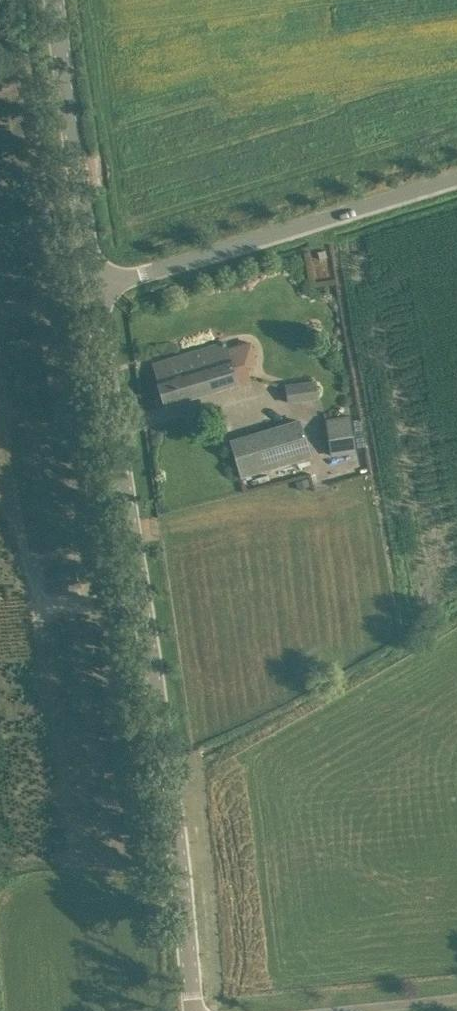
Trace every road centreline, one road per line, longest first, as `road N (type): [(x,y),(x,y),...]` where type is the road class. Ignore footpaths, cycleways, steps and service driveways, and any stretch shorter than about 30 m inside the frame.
road 1 (tertiary): [(194,1010),(176,825),(94,285)]
road 2 (tertiary): [(94,285),(456,177)]
road 3 (tertiary): [(94,285),(54,0)]
road 4 (unclassified): [(322,1010),(456,996)]

